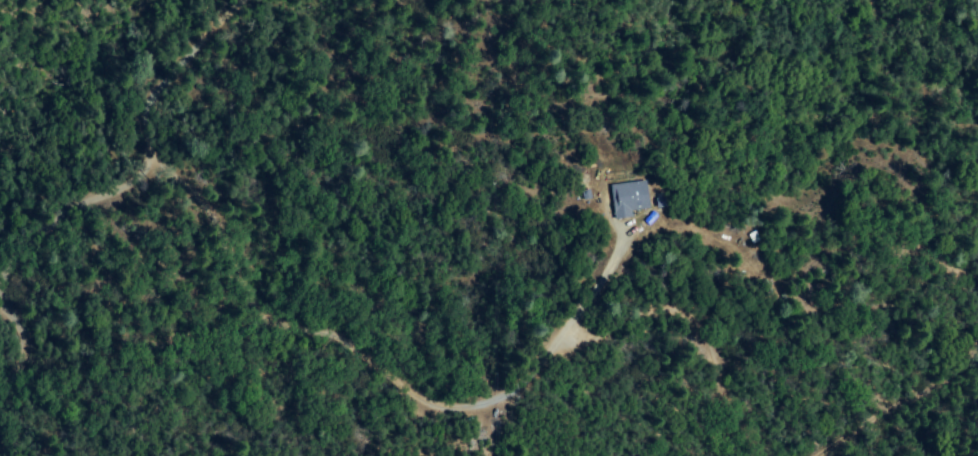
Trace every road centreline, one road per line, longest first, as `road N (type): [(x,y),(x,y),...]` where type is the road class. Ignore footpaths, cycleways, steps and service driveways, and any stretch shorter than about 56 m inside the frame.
road 1 (residential): [(0,390),(24,361),(23,331),(3,311),(5,273),(58,215),(132,183),(151,152),(147,100),(244,0)]

